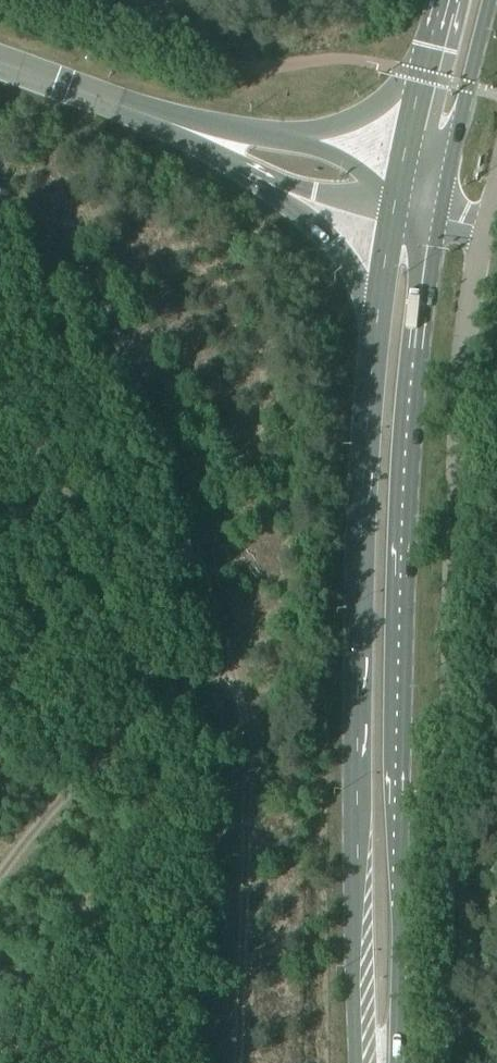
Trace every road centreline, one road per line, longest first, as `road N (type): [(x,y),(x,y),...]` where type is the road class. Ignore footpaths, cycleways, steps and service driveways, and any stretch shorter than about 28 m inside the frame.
road 1 (primary): [(385,1062),(397,993),(401,524),(431,217)]
road 2 (primary): [(390,223),(361,523),(354,1026),(367,1062)]
road 3 (unclassified): [(439,1062),(458,427),(466,320),(485,230)]
road 4 (primary): [(431,217),(490,0)]
road 5 (tertiary): [(200,135),(240,169),(311,205),(390,223)]
road 6 (tertiary): [(200,135),(0,63)]
road 7 (tertiary): [(403,155),(247,132),(200,135)]
road 8 (primary): [(448,0),(403,155)]

